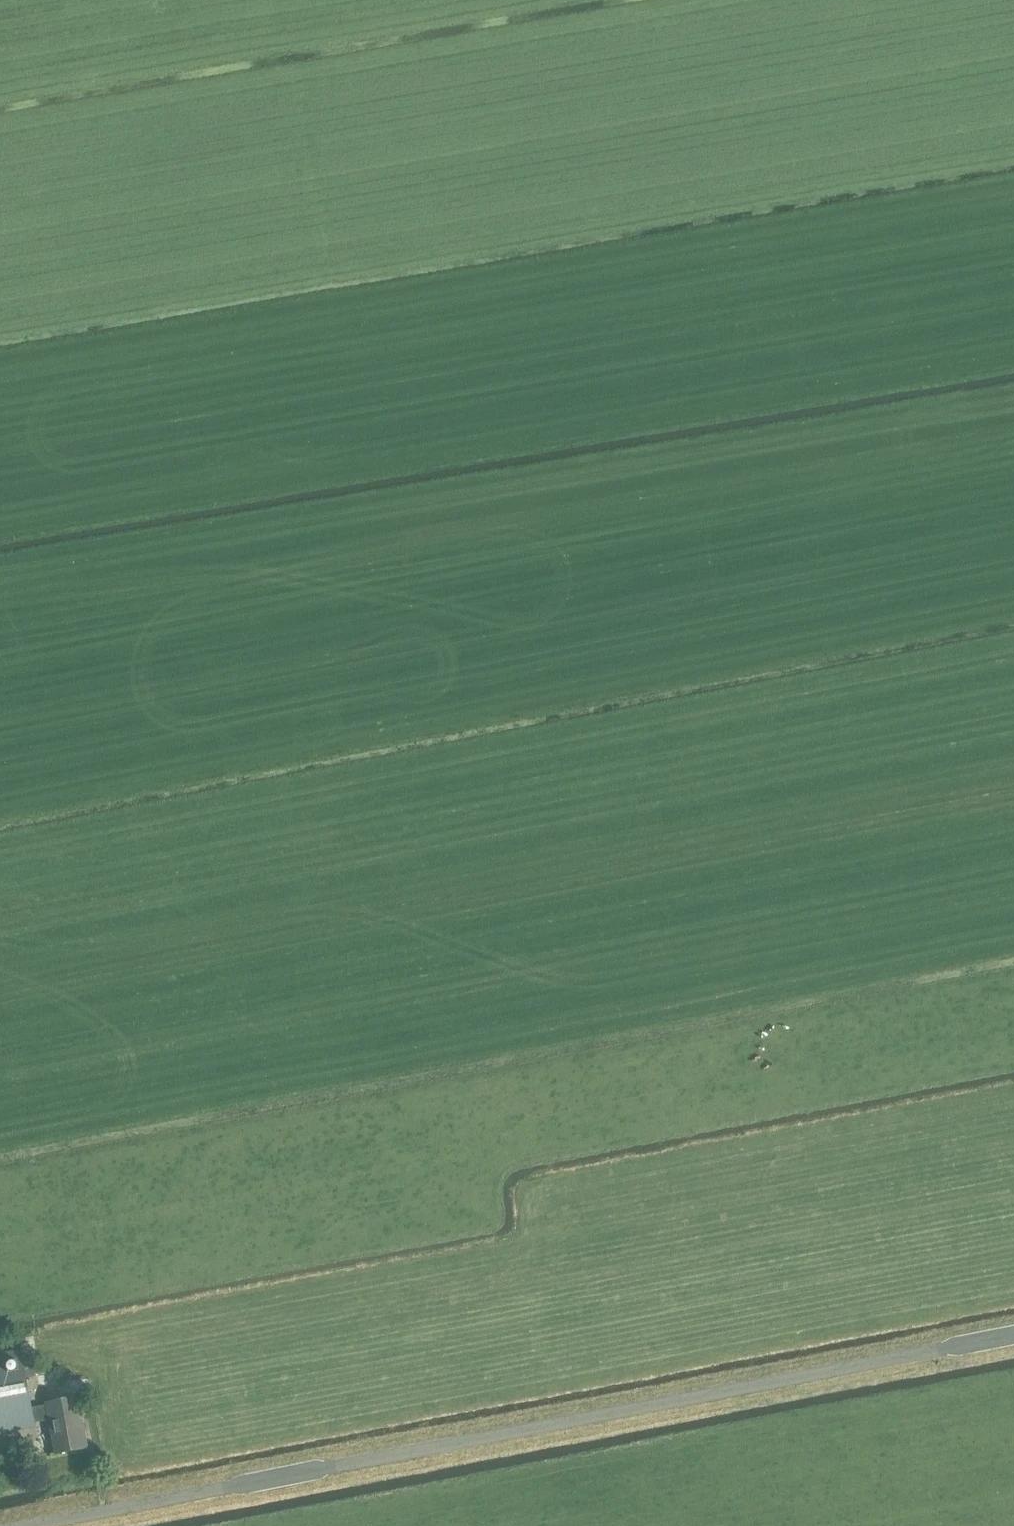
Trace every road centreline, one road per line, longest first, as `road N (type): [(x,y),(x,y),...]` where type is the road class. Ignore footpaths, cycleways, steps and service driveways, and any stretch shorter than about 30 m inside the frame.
road 1 (unclassified): [(20,1525),(1013,1335)]

